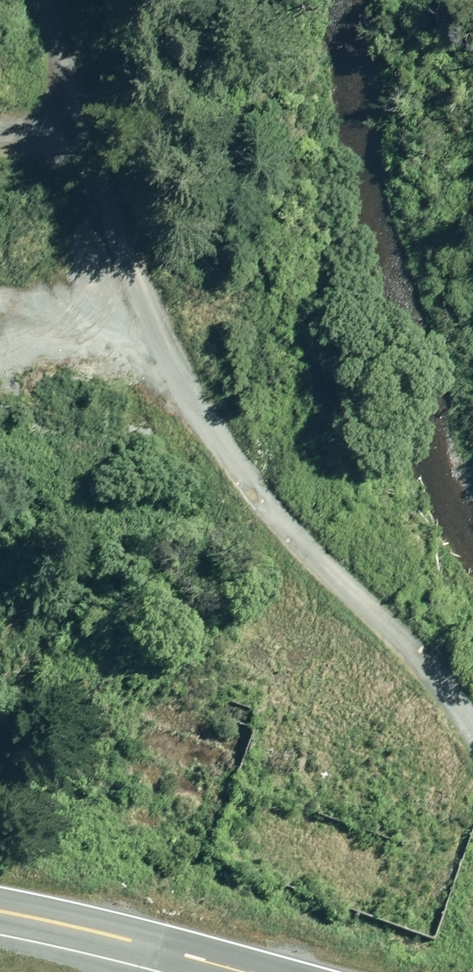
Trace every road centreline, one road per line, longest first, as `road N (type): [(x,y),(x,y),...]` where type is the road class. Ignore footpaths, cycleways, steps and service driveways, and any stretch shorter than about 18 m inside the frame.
road 1 (track): [(472,762),(351,595),(214,450),(67,156),(0,136)]
road 2 (trunk): [(0,913),(239,971)]
road 3 (track): [(29,355),(193,410)]
road 4 (track): [(67,156),(26,0)]

